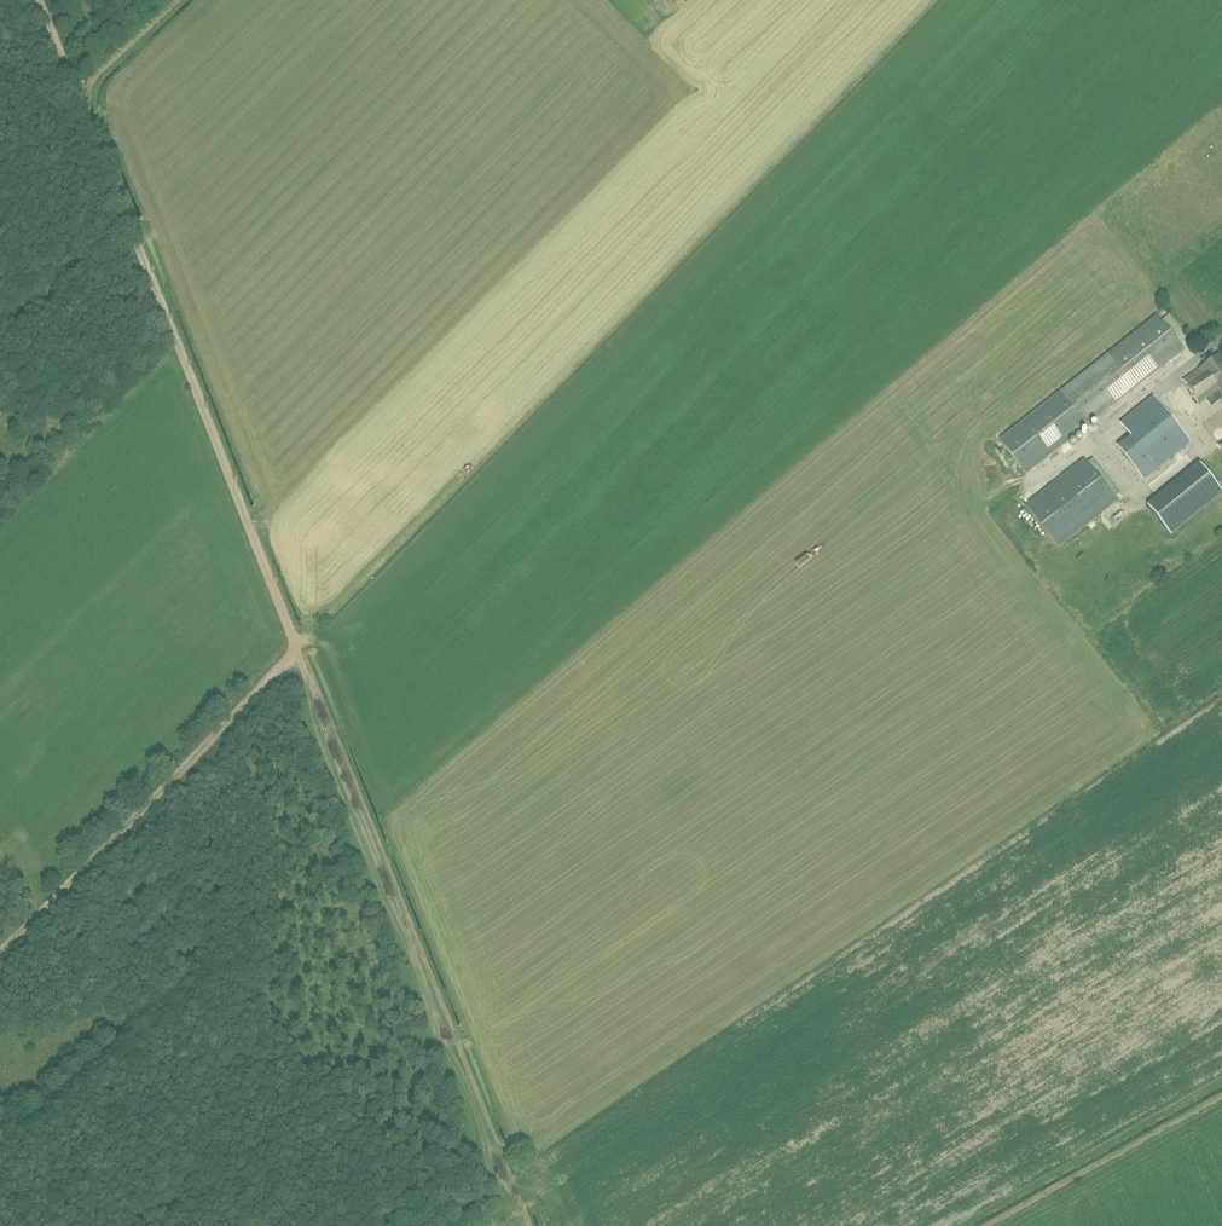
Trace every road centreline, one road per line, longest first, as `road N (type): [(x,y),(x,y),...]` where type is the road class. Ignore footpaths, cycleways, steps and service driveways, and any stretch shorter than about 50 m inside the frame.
road 1 (track): [(77,90),(293,652)]
road 2 (track): [(293,652),(514,1205)]
road 3 (track): [(293,652),(0,948)]

